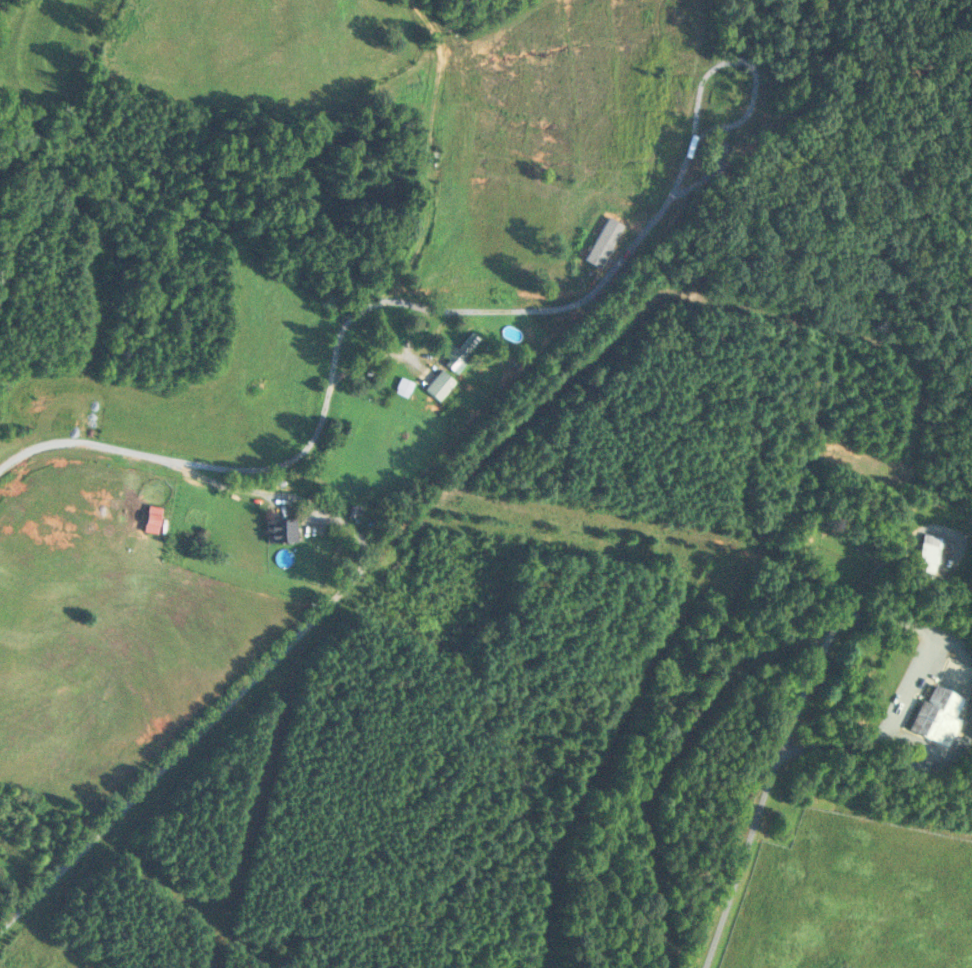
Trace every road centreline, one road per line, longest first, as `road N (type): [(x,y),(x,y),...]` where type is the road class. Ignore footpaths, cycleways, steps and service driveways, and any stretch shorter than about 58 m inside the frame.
road 1 (residential): [(0,468),(45,444),(94,444),(253,470),(285,461),(318,430),(336,348),(353,313),(372,300),(434,309)]

